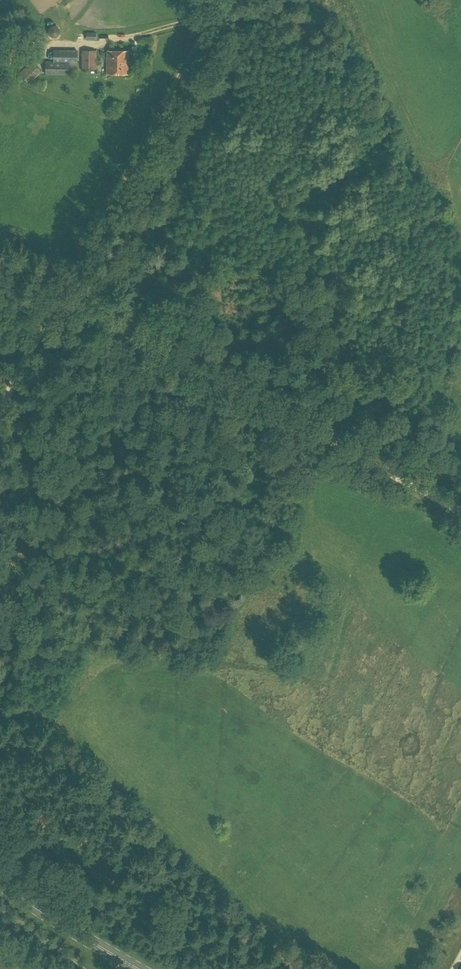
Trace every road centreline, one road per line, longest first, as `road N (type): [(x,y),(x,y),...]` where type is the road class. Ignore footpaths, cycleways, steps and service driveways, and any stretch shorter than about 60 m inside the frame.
road 1 (track): [(54,310),(90,310),(460,508)]
road 2 (track): [(211,0),(220,26),(213,50),(54,310)]
road 3 (primary): [(126,963),(0,883)]

